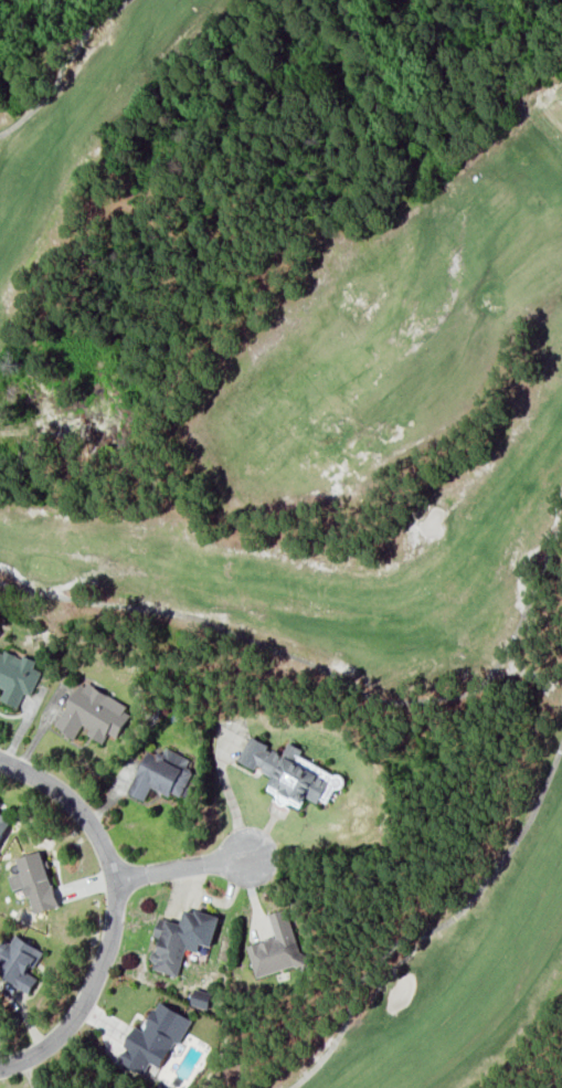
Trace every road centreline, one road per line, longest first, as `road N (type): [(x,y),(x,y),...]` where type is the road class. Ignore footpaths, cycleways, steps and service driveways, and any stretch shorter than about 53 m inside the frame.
road 1 (residential): [(0,1068),(44,1046),(77,1012),(112,939),(118,896),(106,847),(87,816),(57,790),(0,762)]
road 2 (residential): [(116,874),(288,844)]

